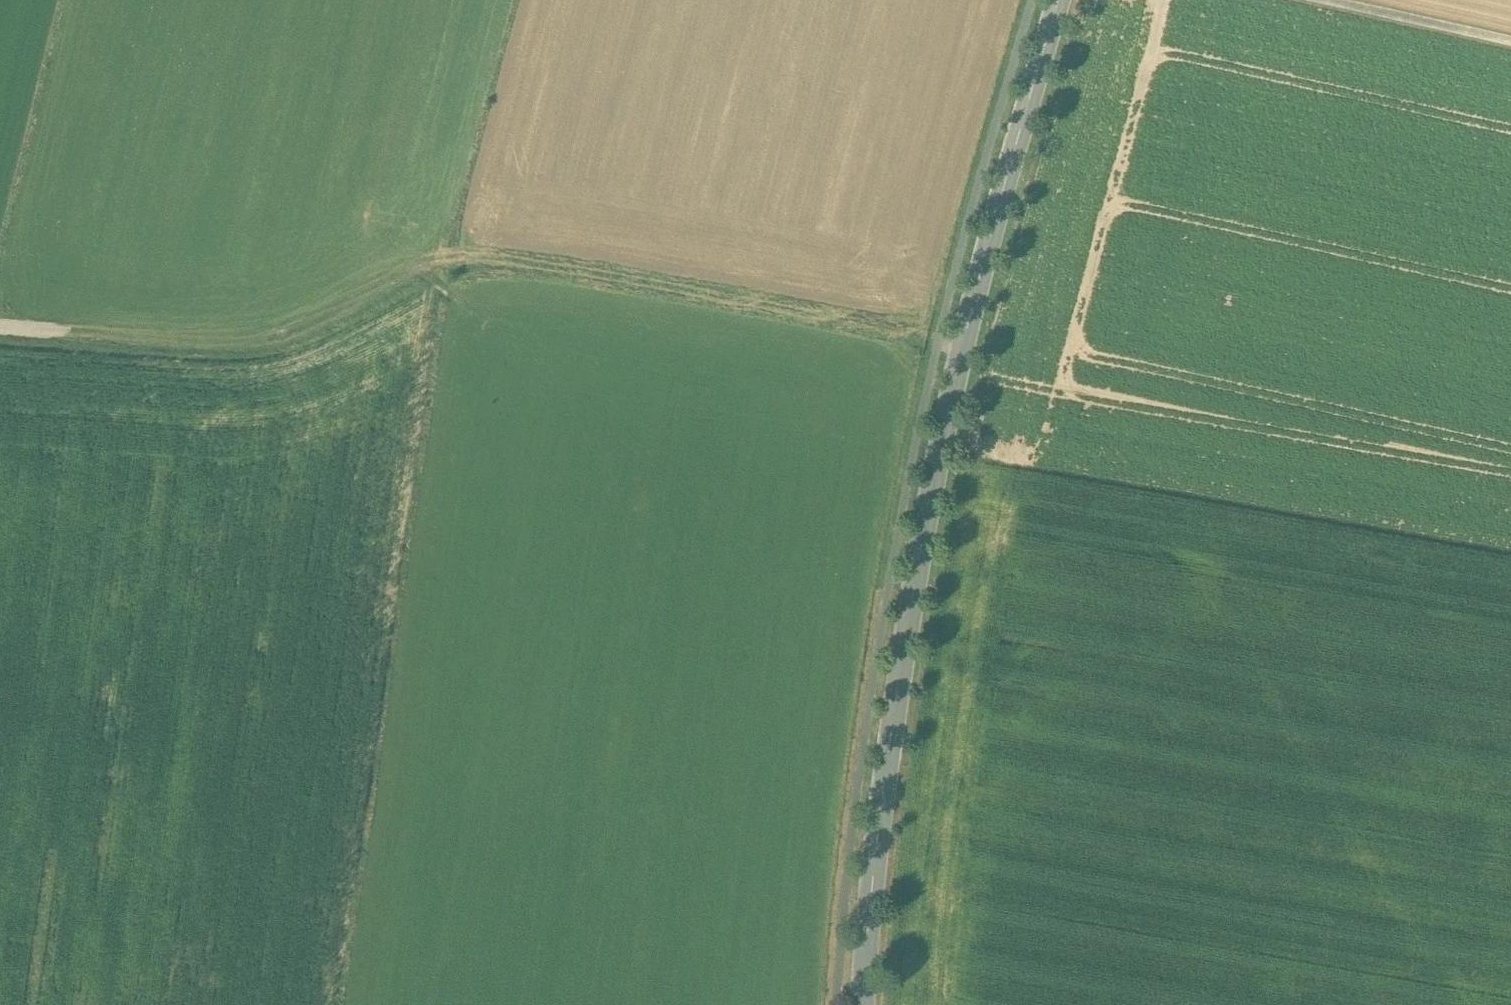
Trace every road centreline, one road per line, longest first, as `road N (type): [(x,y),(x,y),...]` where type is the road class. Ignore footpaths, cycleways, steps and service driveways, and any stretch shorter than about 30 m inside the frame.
road 1 (tertiary): [(865,1004),(887,765),(924,542),(956,374),(1060,0)]
road 2 (residential): [(1342,0),(1510,39)]

